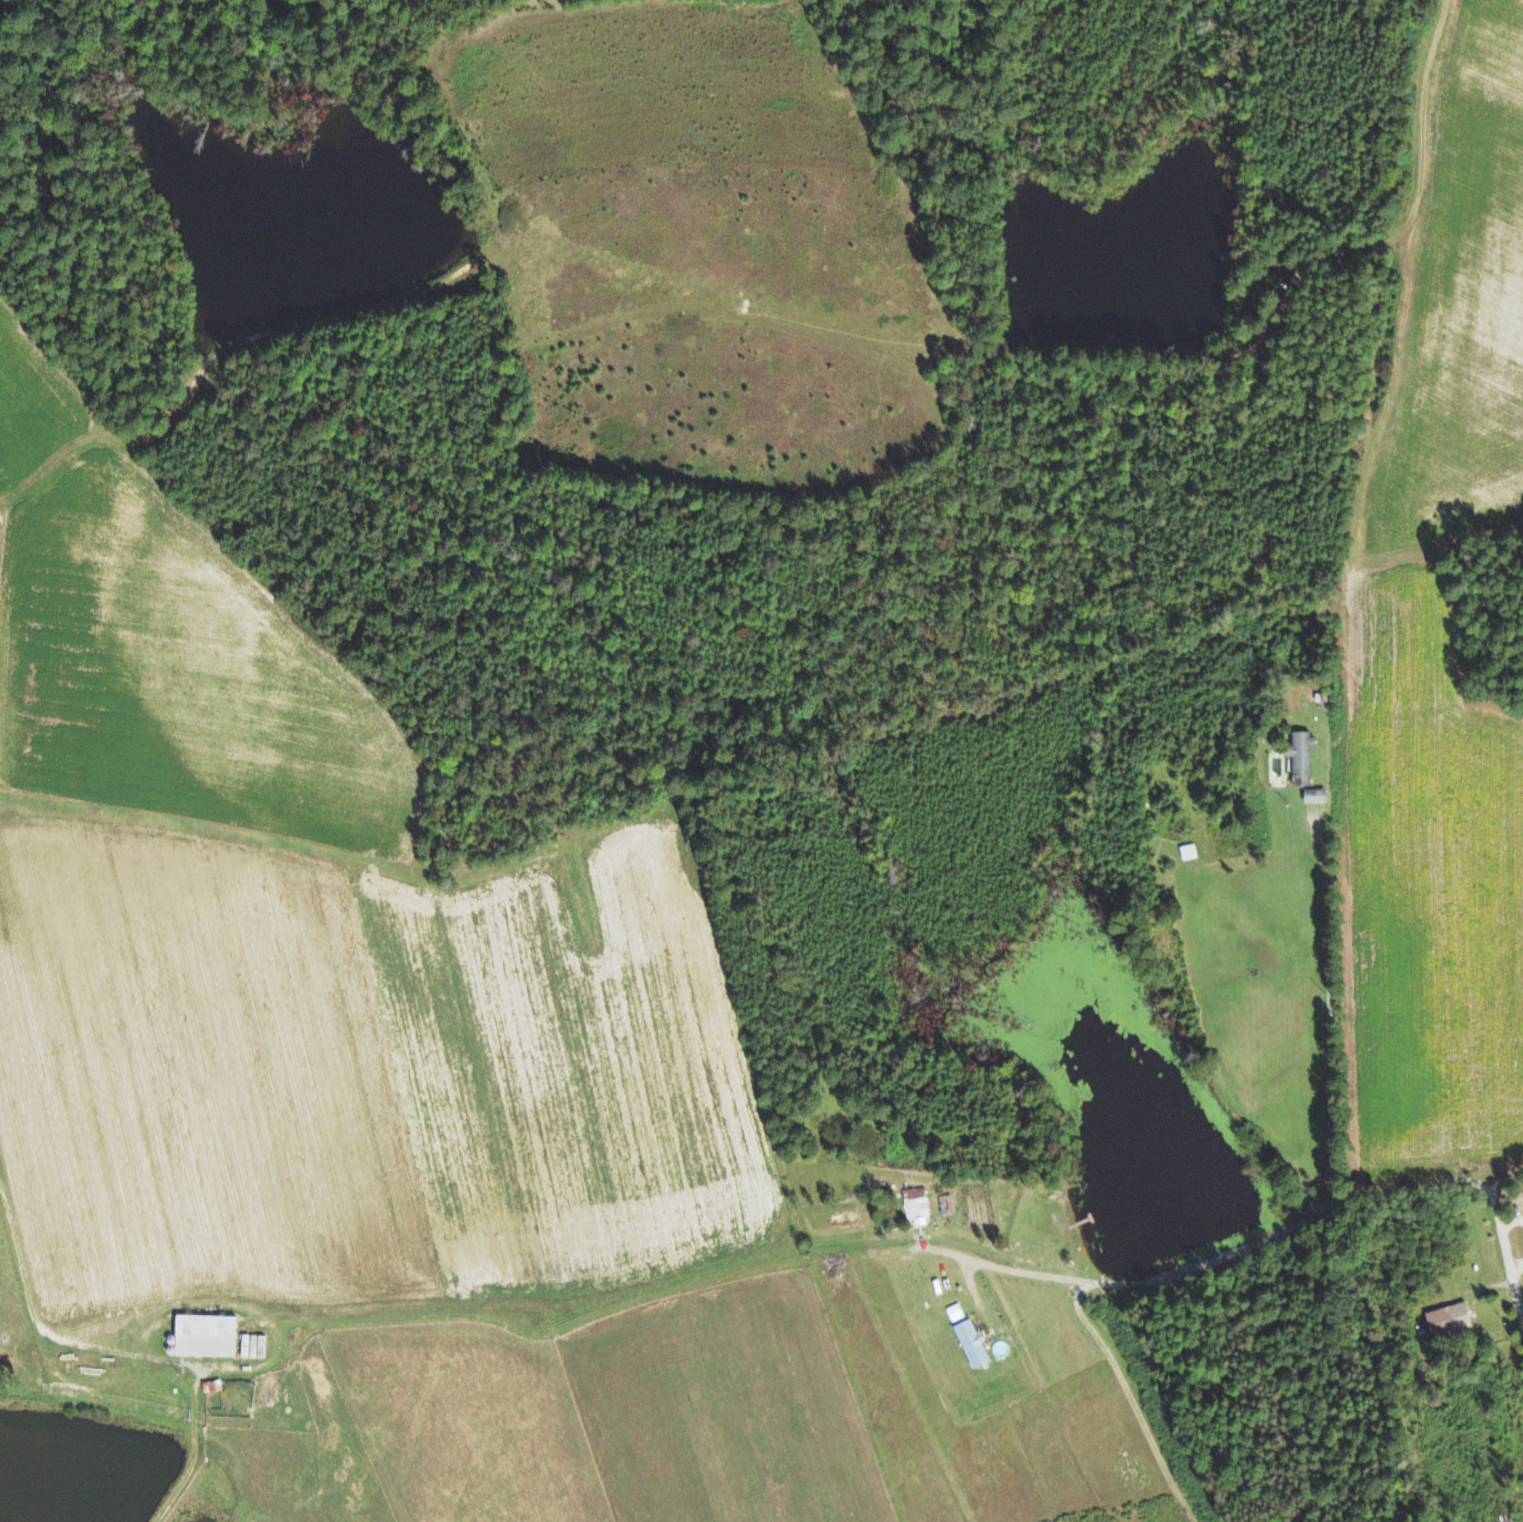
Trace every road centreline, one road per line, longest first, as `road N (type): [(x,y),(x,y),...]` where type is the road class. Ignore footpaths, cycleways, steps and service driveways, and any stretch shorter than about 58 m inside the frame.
road 1 (residential): [(1522,1320),(1495,1193)]

